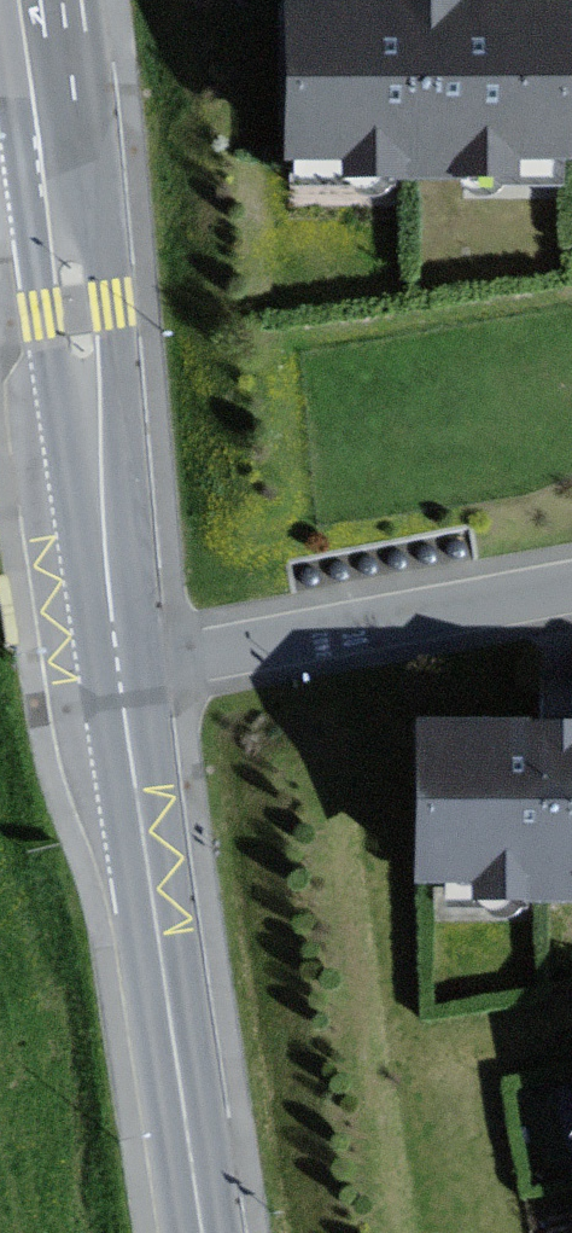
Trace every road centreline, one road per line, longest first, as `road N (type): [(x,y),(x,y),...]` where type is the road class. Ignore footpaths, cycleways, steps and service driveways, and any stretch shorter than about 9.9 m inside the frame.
road 1 (residential): [(111,656),(78,306),(28,0)]
road 2 (residential): [(198,1232),(111,656)]
road 3 (residential): [(111,656),(571,572)]

